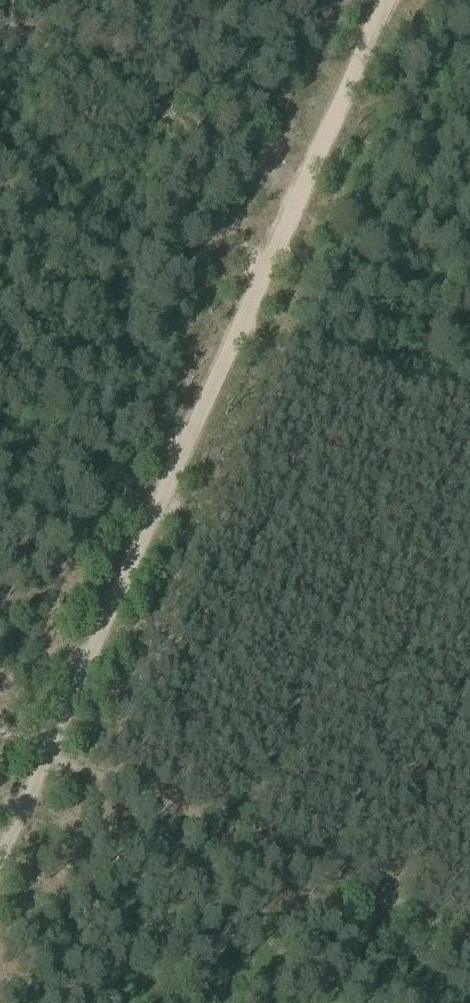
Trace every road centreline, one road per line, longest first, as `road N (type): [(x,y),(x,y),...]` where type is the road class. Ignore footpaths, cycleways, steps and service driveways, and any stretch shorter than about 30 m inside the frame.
road 1 (track): [(0,857),(237,339)]
road 2 (track): [(0,733),(469,938)]
road 3 (track): [(237,339),(388,0)]
road 4 (track): [(237,339),(469,413)]

